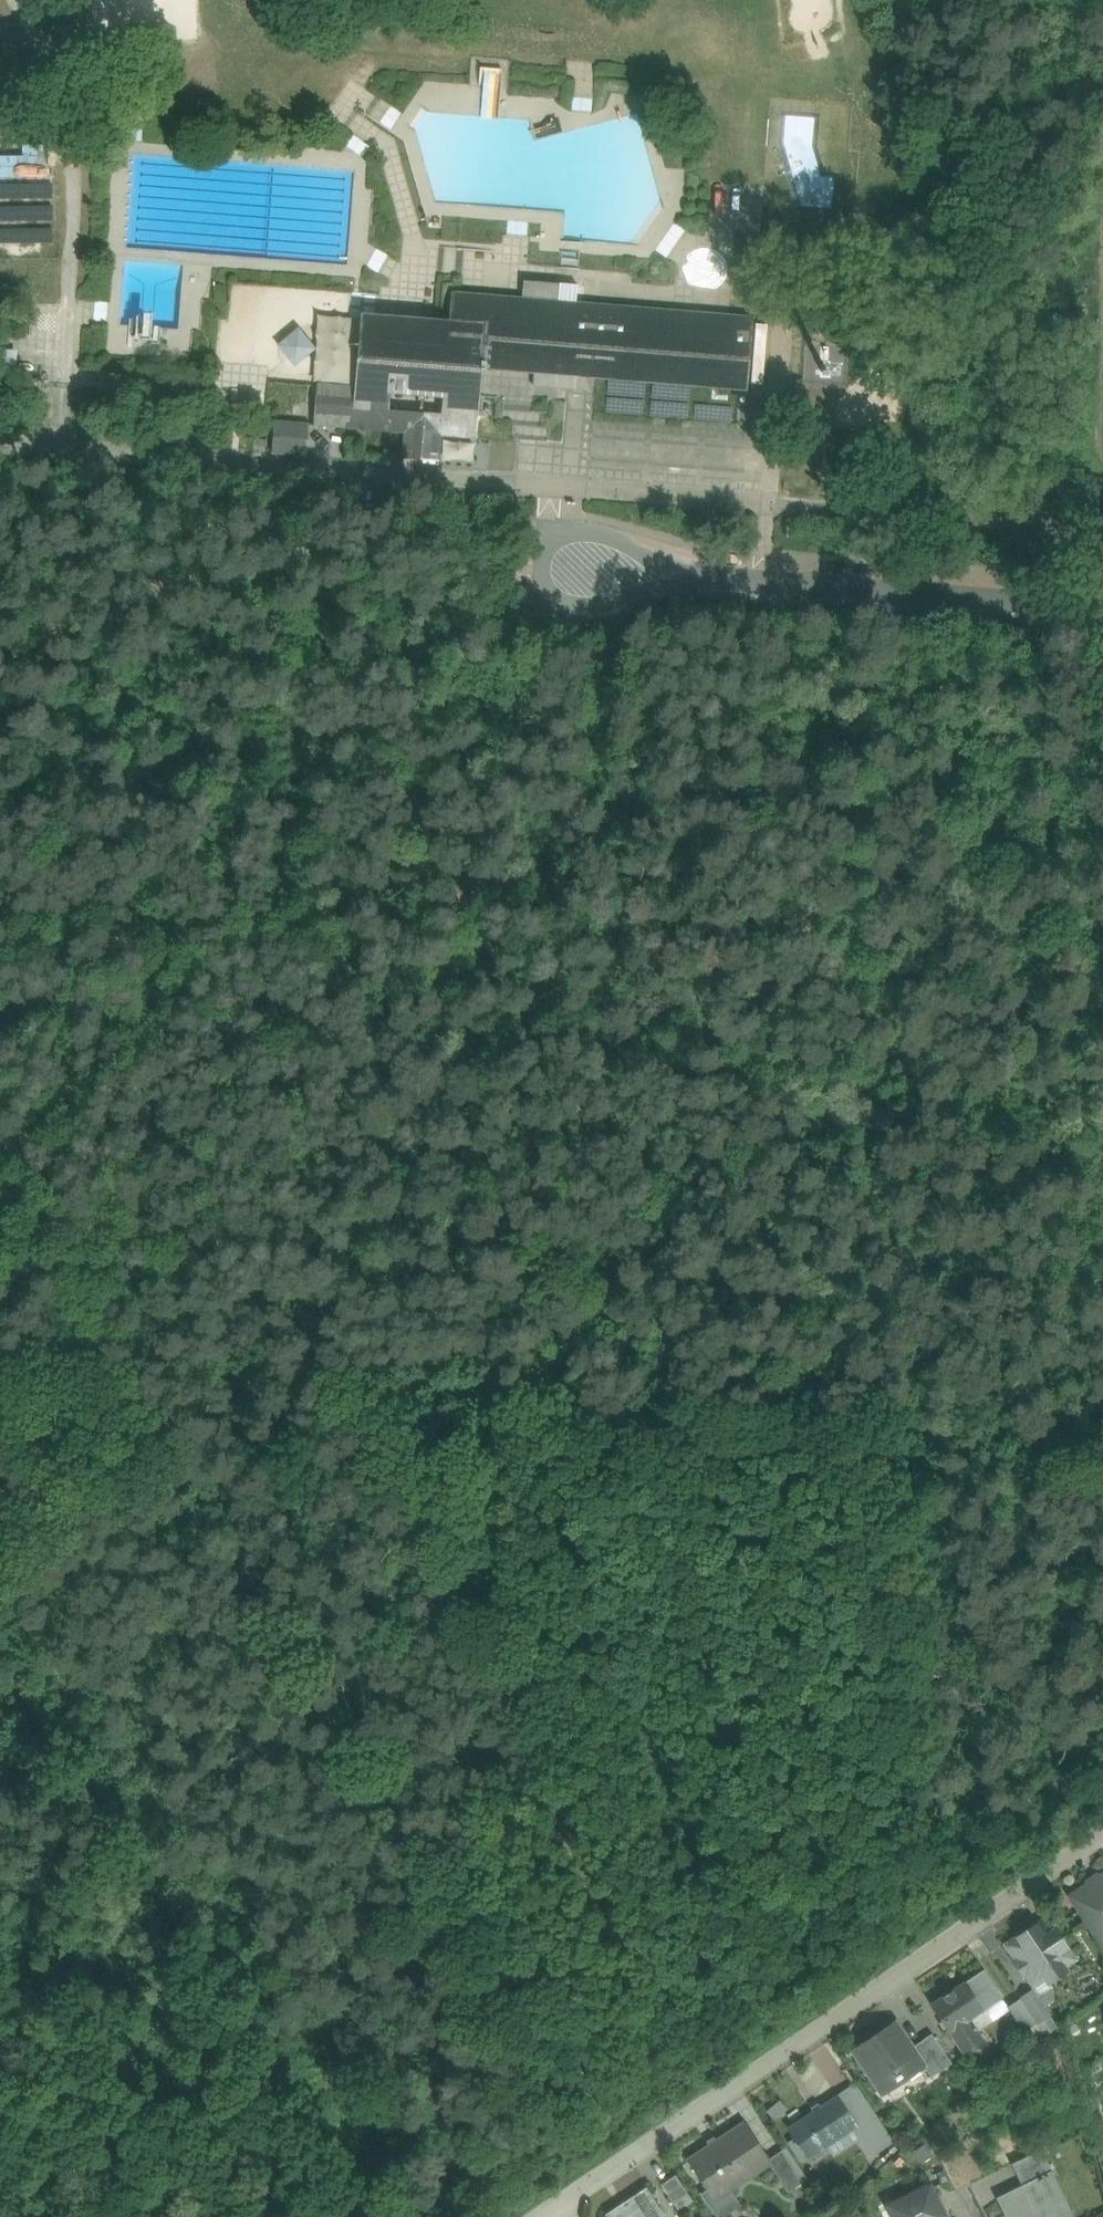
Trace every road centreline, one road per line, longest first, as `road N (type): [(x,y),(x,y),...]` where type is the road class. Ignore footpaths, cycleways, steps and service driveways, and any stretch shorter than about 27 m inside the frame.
road 1 (residential): [(558,2204),(1102,1832)]
road 2 (track): [(552,484),(0,440)]
road 3 (track): [(1102,522),(552,484)]
road 4 (residential): [(562,571),(1048,607),(1102,624)]

